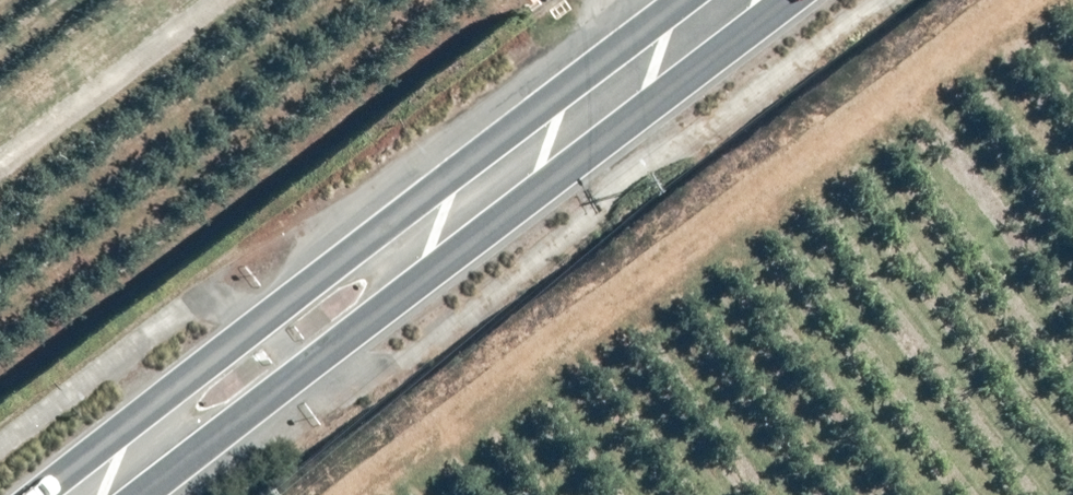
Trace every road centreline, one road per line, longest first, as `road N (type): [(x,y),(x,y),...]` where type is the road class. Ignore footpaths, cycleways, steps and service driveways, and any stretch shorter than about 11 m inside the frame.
road 1 (secondary): [(809,0),(154,494)]
road 2 (secondary): [(45,494),(693,0)]

